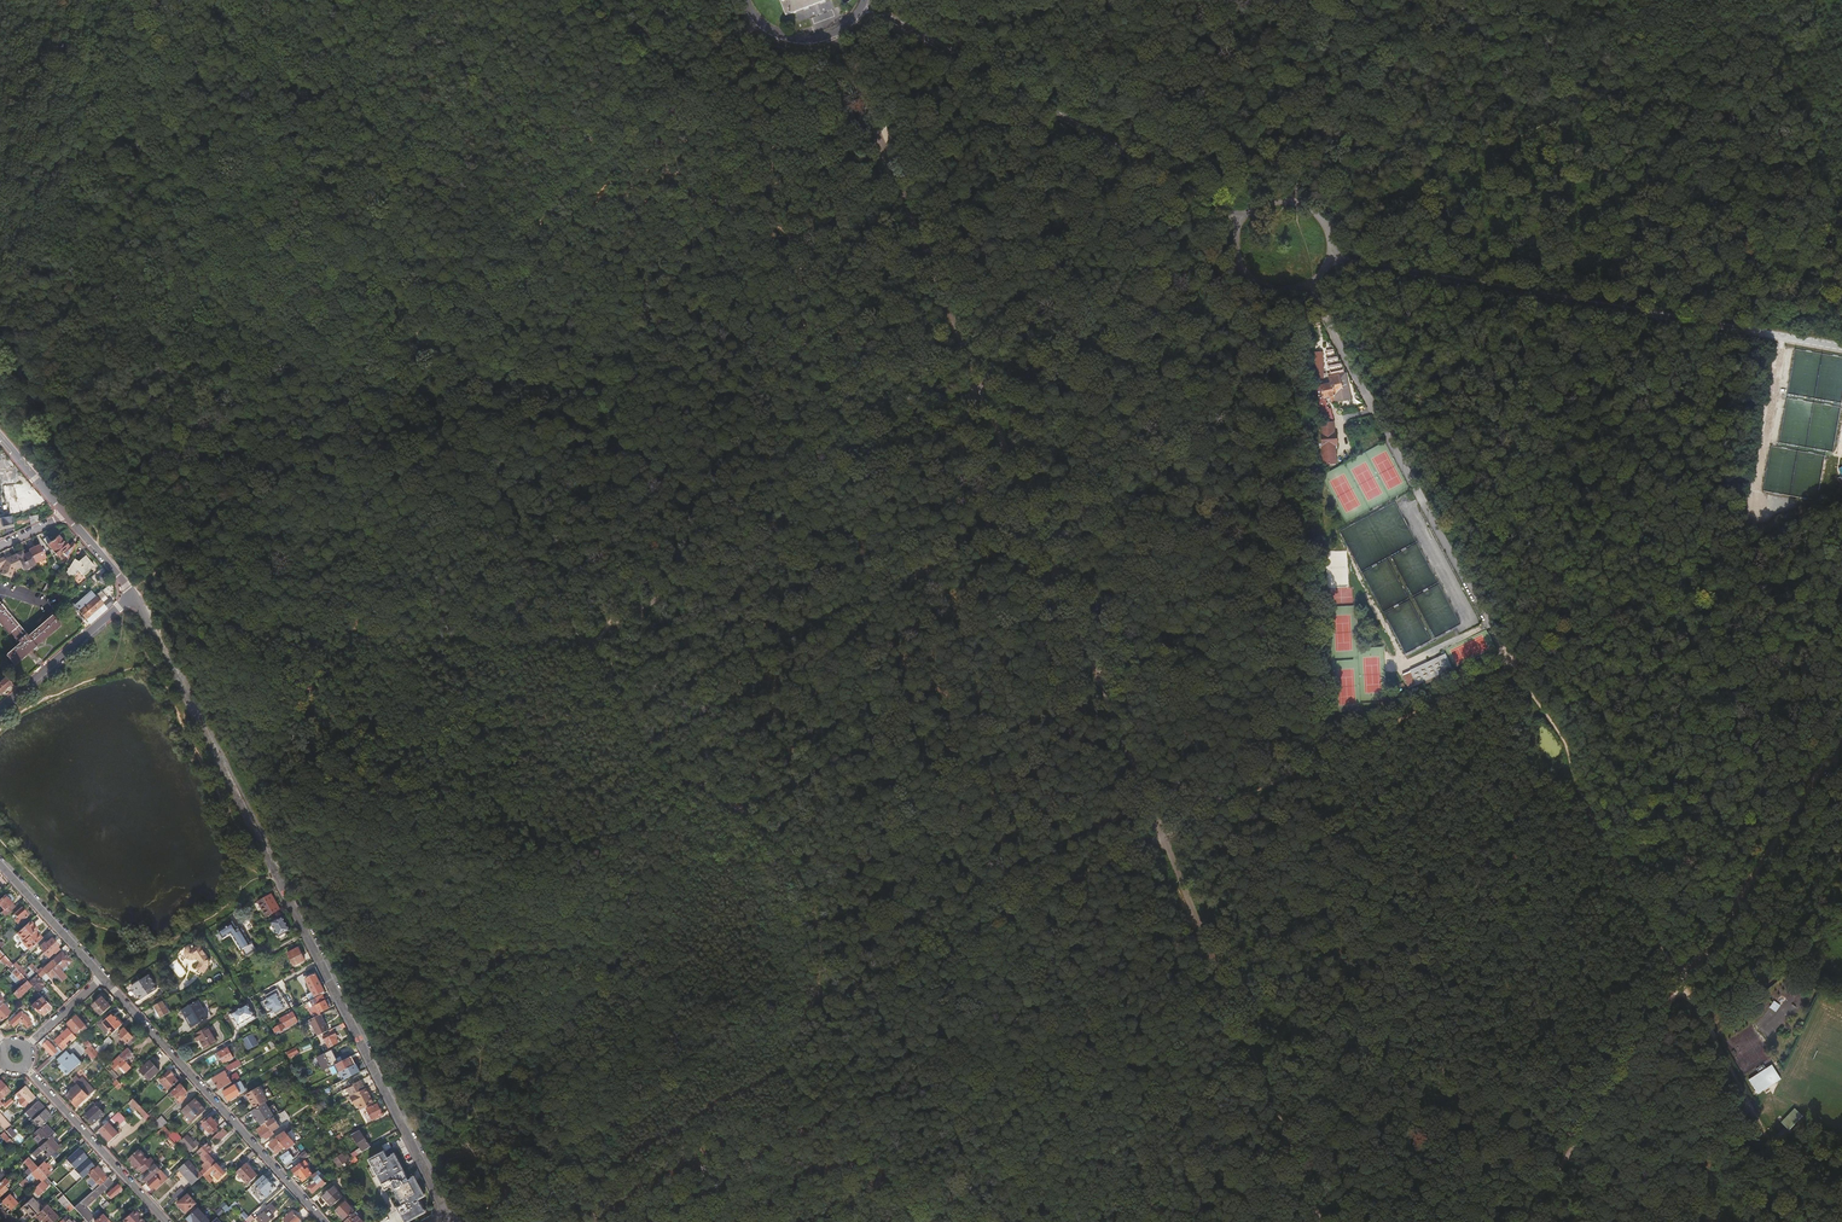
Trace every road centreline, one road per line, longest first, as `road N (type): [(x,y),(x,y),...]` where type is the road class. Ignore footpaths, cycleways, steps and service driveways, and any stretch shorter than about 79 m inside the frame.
road 1 (track): [(1282,778),(809,1011),(445,1214)]
road 2 (track): [(980,387),(1318,1221)]
road 3 (track): [(597,640),(636,732),(689,781),(750,819),(801,891),(818,961),(809,1011),(792,1035),(789,1078),(889,1178),(957,1221)]
road 4 (unclassified): [(132,595),(445,1214)]
road 5 (track): [(1508,663),(1559,732),(1577,790),(1807,1221)]
road 6 (track): [(1322,225),(1806,0)]
road 7 (unclassified): [(1325,259),(1841,348)]
road 8 (track): [(1810,784),(1524,1221)]
road 9 (unclassified): [(863,6),(1244,218)]
road 10 (unclassified): [(1304,285),(1508,663)]
road 11 (unclassified): [(832,36),(980,387)]
road 12 (track): [(392,354),(672,99)]
road 13 (track): [(392,354),(264,0)]
road 14 (track): [(392,354),(132,595)]
road 15 (track): [(1811,519),(1508,663)]
road 16 (unclassified): [(325,1221),(102,978)]
road 17 (track): [(980,387),(852,457),(766,538)]
road 18 (track): [(1508,663),(1282,778)]
road 19 (track): [(101,556),(94,521),(0,337)]
road 20 (unclassified): [(24,1066),(167,1221)]
road 21 (track): [(1294,201),(1338,0)]
road 22 (track): [(766,538),(597,640)]
road 23 (residential): [(0,709),(132,595)]
road 24 (unclassified): [(102,978),(0,864)]
road 25 (unclassified): [(1325,259),(1322,225),(1294,201),(1271,201),(1244,218)]
road 26 (unclassified): [(1244,218),(1235,243),(1249,278),(1275,291),(1304,285)]

